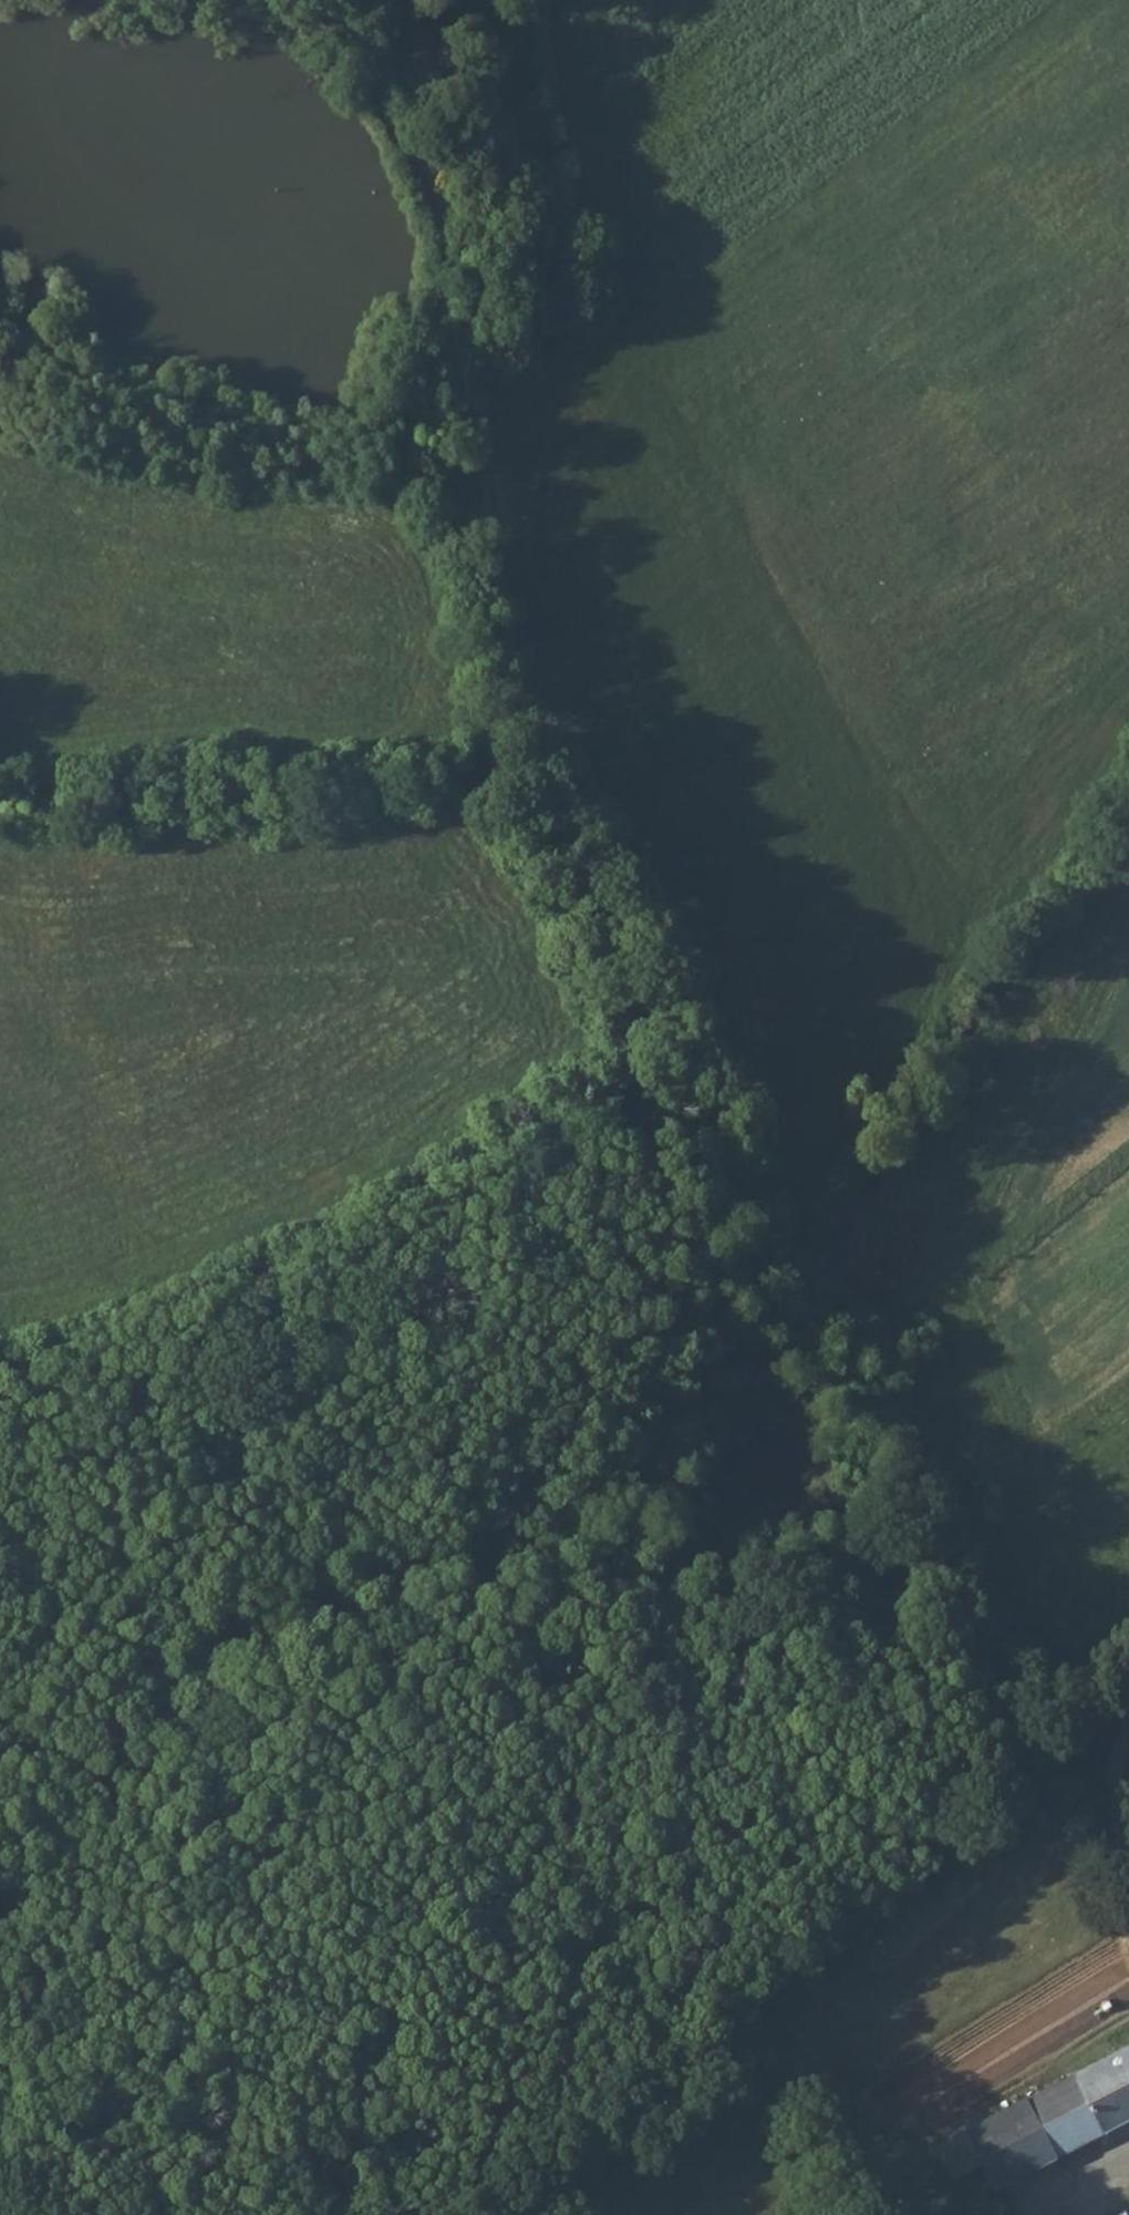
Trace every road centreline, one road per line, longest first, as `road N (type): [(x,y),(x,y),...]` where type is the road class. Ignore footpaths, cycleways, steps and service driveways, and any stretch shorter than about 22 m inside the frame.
road 1 (unclassified): [(1128,1855),(1114,1780),(1128,1724)]

